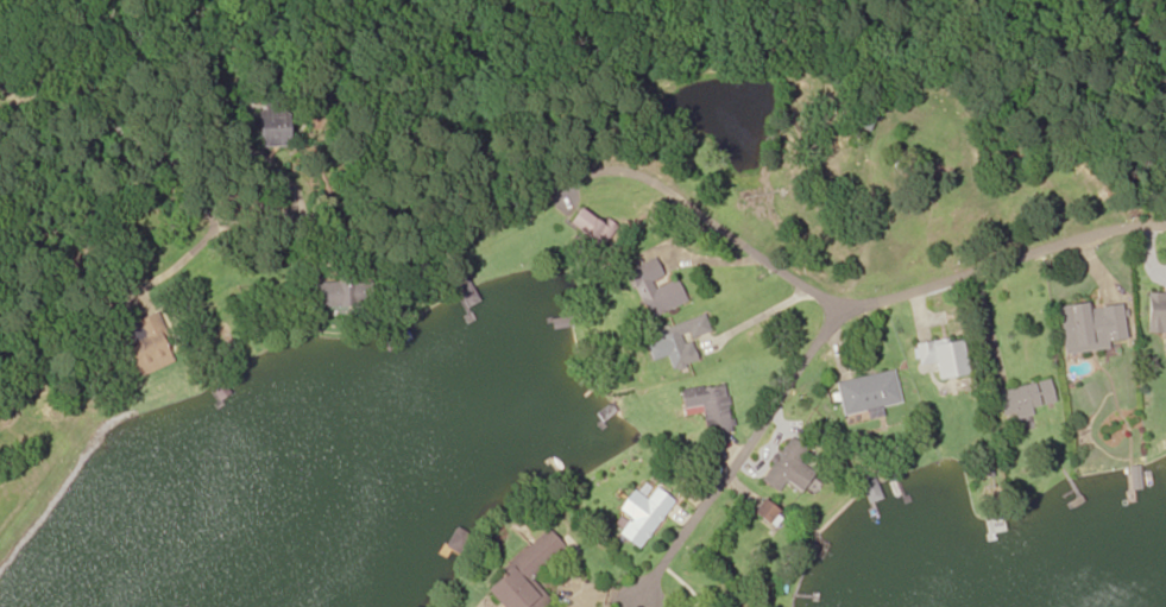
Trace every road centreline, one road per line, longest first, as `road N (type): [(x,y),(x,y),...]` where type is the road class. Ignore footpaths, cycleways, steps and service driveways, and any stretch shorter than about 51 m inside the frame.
road 1 (residential): [(1165,298),(1034,293),(742,348),(433,45)]
road 2 (residential): [(742,348),(602,606)]

